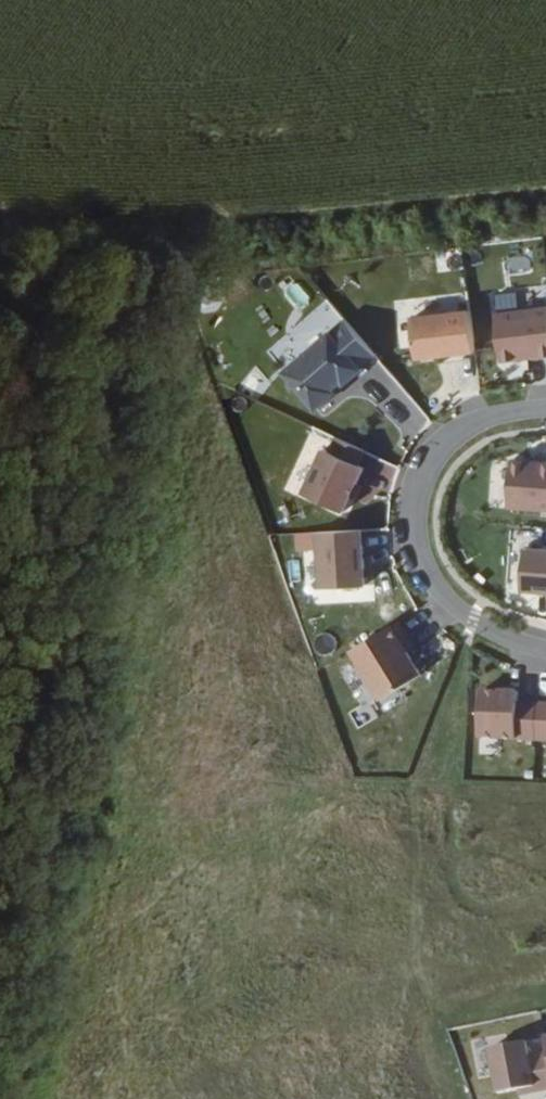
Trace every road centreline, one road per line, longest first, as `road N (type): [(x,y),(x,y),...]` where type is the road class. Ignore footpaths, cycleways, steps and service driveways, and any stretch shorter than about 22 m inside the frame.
road 1 (residential): [(545,409),(501,411),(464,425),(438,443),(413,490),(419,556),(450,604),(545,646)]

